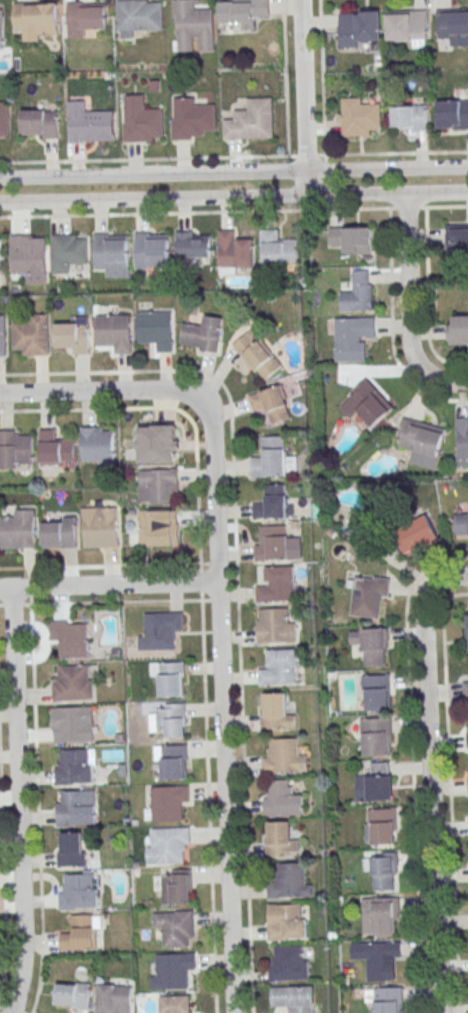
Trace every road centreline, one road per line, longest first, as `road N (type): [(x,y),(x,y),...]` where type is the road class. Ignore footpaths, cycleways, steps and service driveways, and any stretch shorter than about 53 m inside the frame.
road 1 (residential): [(231,1012),(211,429),(197,402)]
road 2 (tertiary): [(467,167),(0,178)]
road 3 (tertiary): [(0,203),(467,192)]
road 4 (residential): [(441,1012),(422,612),(436,583)]
road 5 (residential): [(11,1012),(10,587)]
road 6 (residential): [(467,383),(431,377),(409,349),(405,194)]
road 7 (residential): [(217,582),(0,587)]
road 8 (residential): [(197,402),(164,390),(0,394)]
road 9 (residential): [(307,196),(299,0)]

